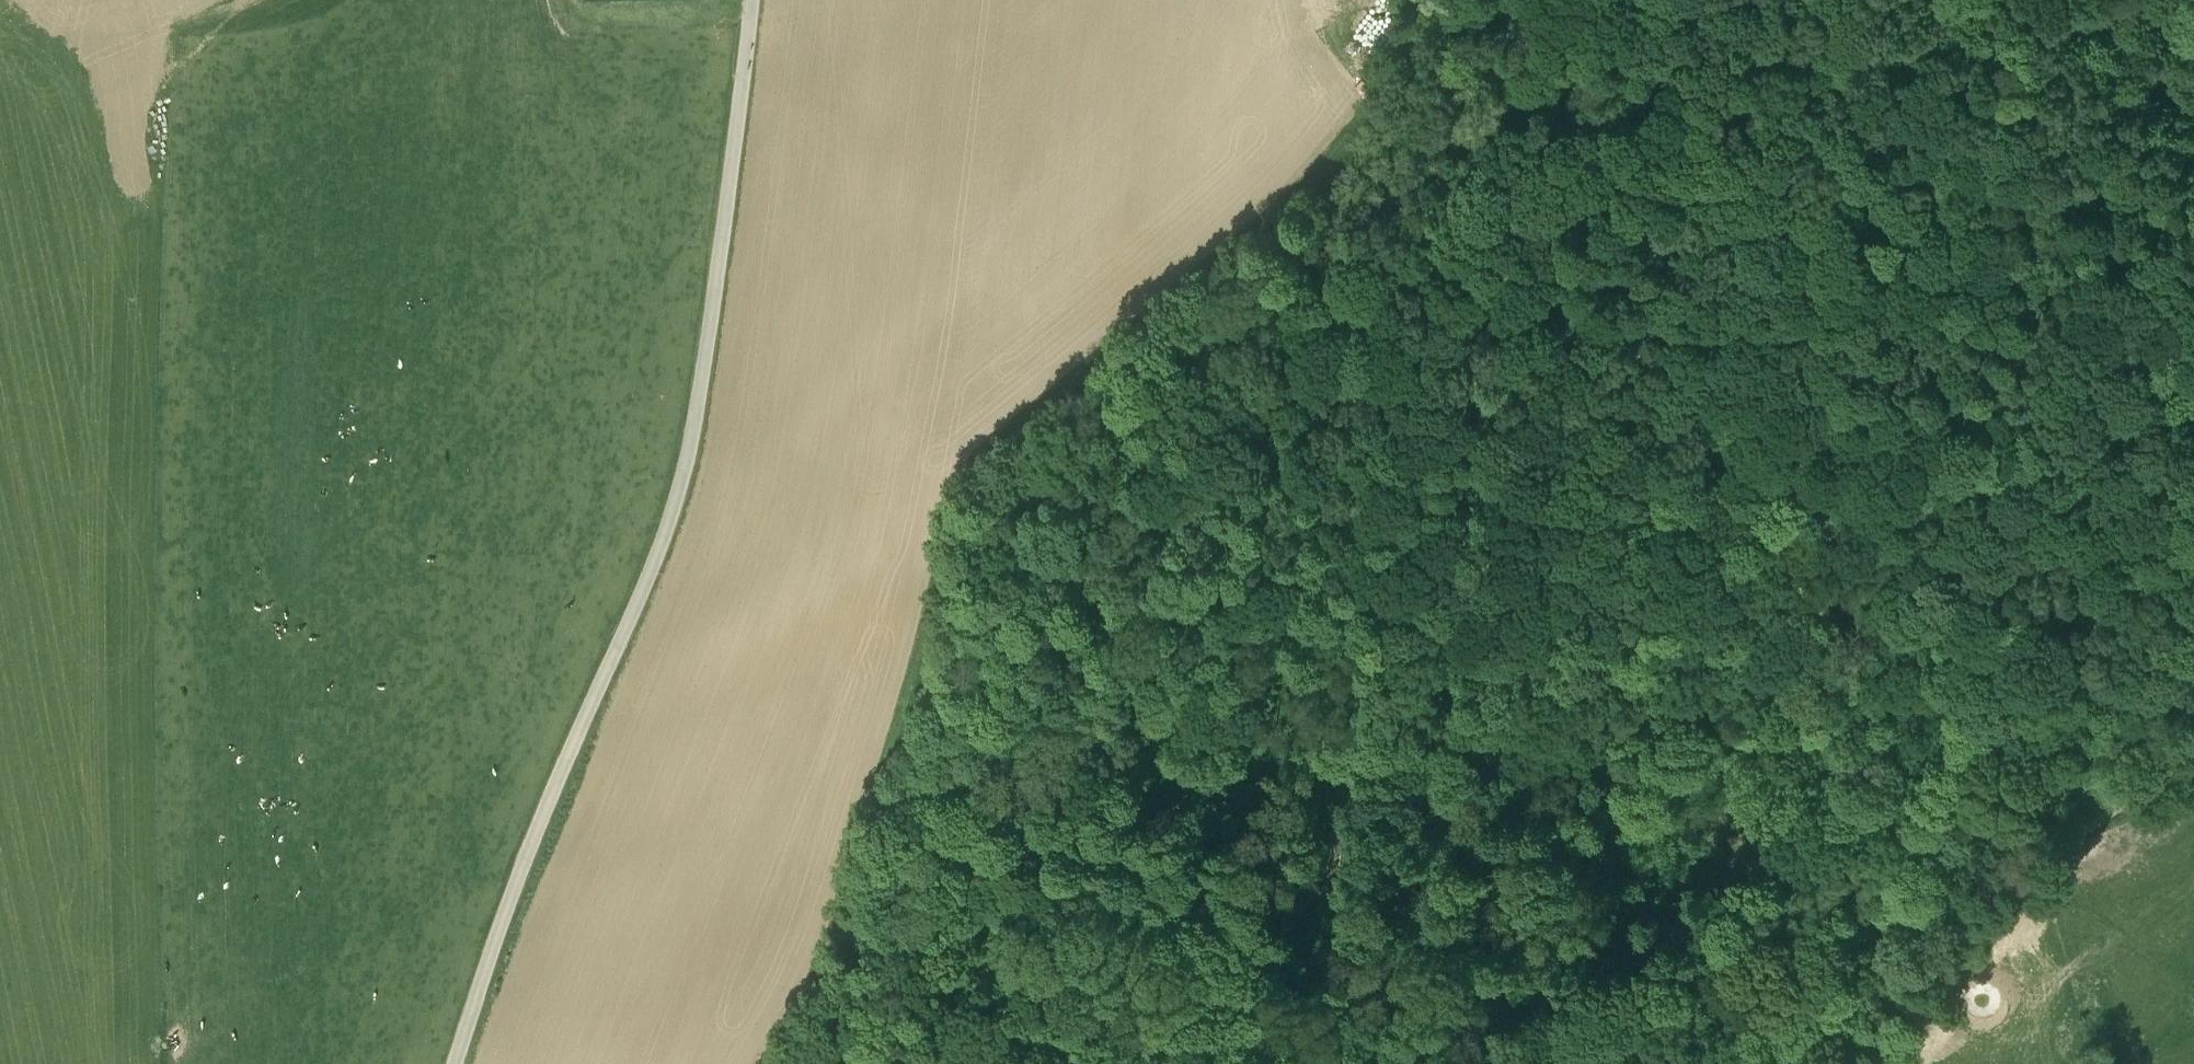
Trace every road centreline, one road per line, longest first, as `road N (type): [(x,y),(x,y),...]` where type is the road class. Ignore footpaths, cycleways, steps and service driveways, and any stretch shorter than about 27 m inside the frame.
road 1 (unclassified): [(456,1063),(541,818),(683,477),(753,0)]
road 2 (track): [(1885,1063),(2004,904),(2193,752)]

